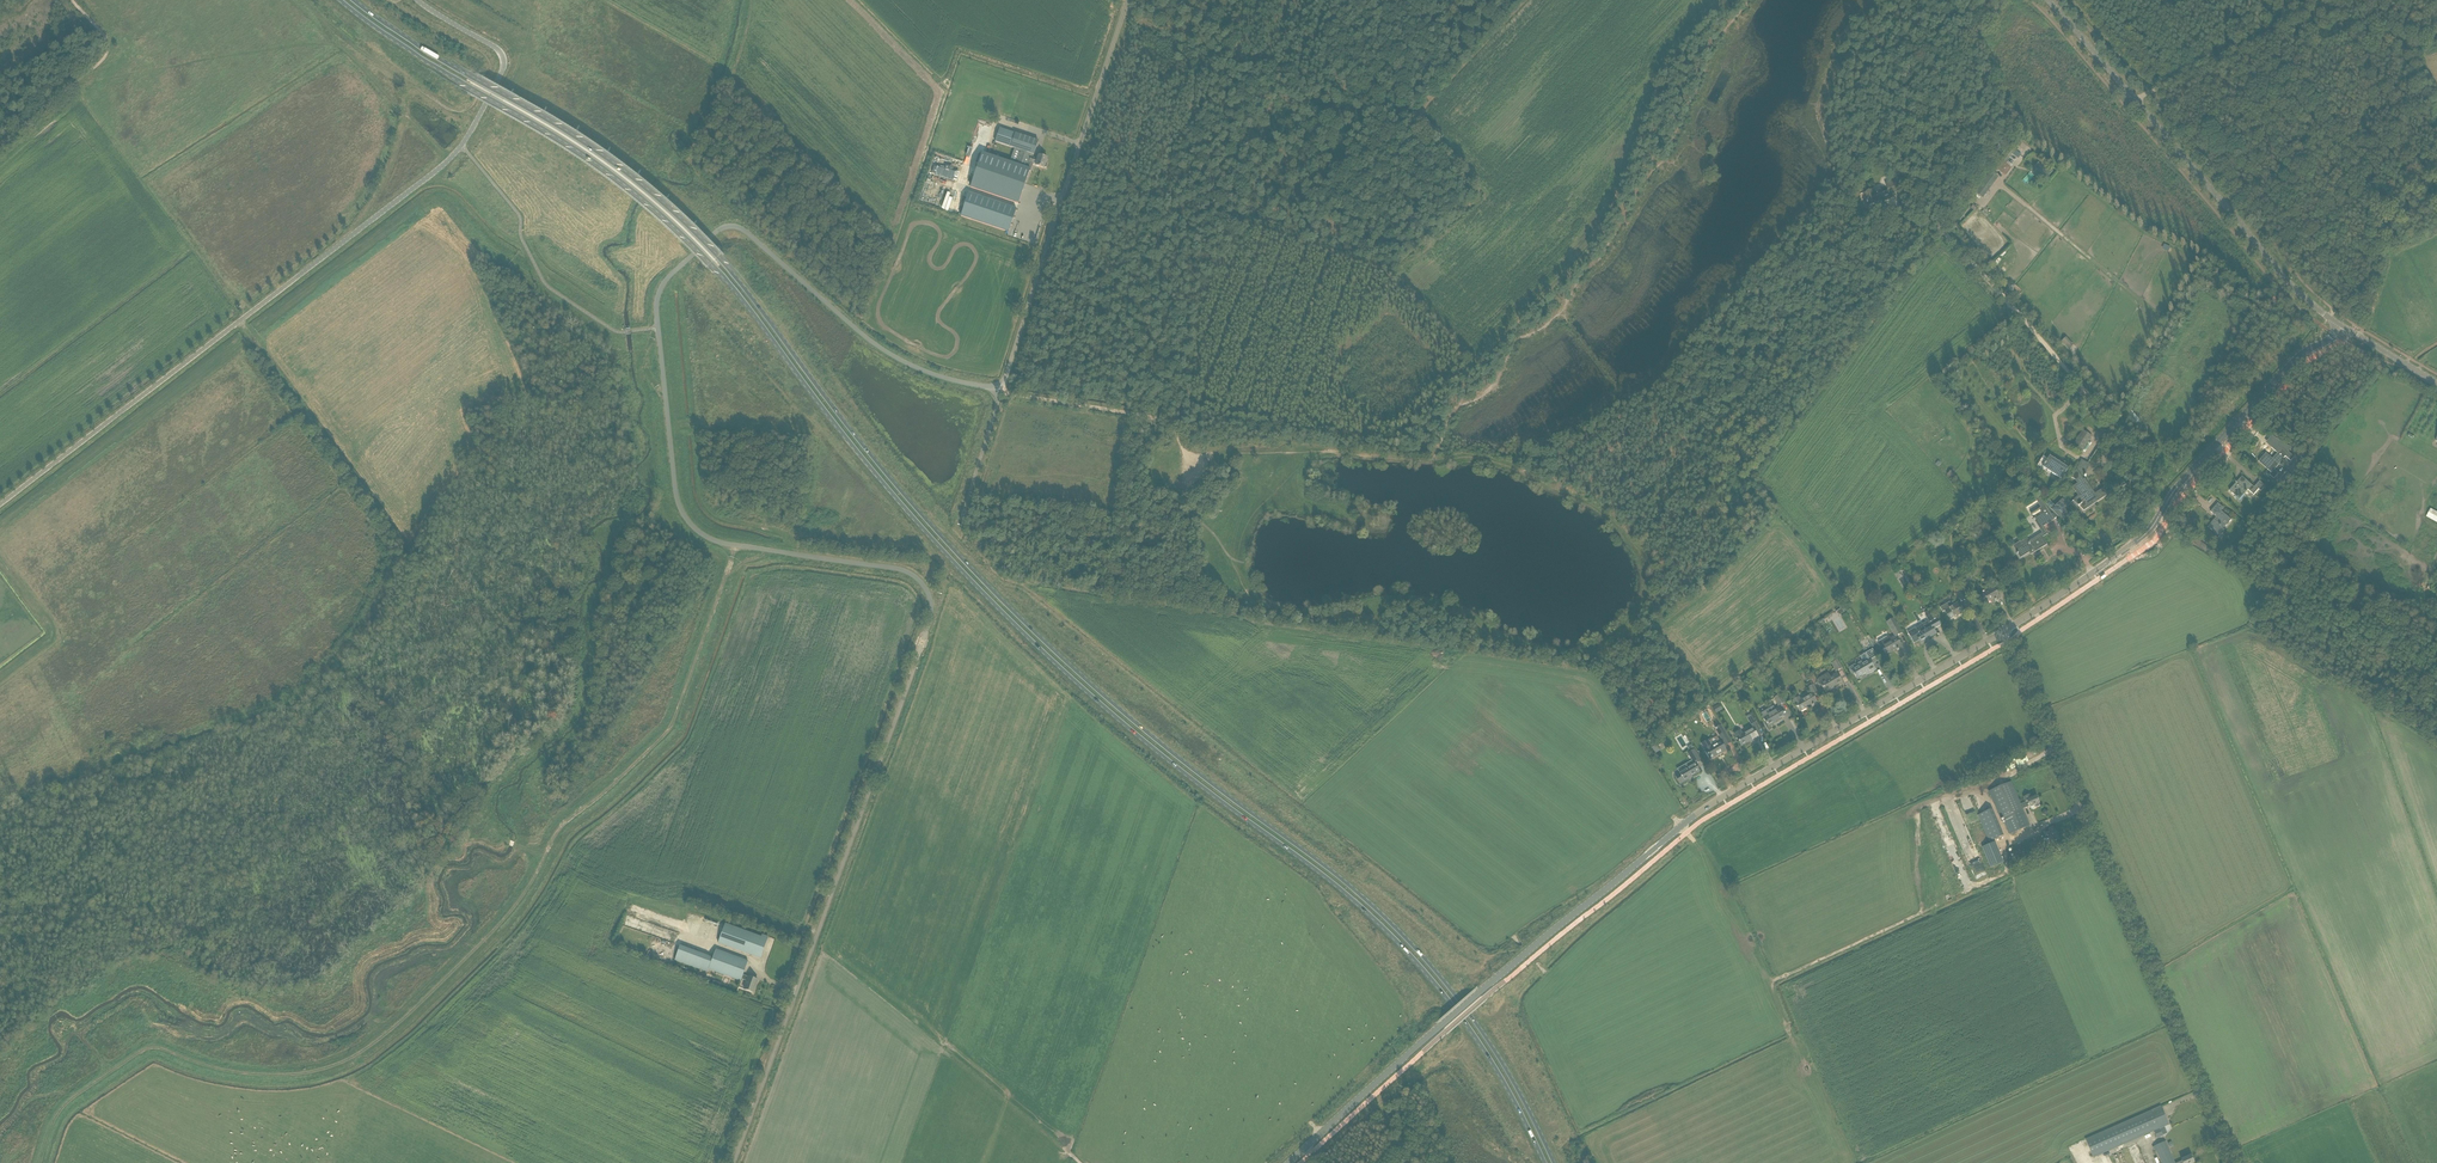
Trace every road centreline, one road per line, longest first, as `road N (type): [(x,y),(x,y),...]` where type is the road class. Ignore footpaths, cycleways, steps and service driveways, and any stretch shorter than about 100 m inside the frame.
road 1 (primary): [(340,0),(412,52),(588,155),(672,222),(737,292),(888,489),(1016,626),(1155,749),(1367,911),(1418,963),(1479,1041),(1545,1162)]
road 2 (primary): [(1554,1162),(1486,1038),(1402,934),(1161,744),(1022,621),(896,485),(682,217),(581,138),(352,0)]
road 3 (track): [(734,545),(670,728),(564,824),(509,914),(397,1024),(350,1059),(311,1073),(261,1076),(146,1048),(69,1102),(40,1162)]
road 4 (residential): [(1073,164),(999,385),(947,379),(901,360),(735,227),(719,230),(672,274),(656,310),(676,493),(684,516),(714,541)]
road 5 (tertiary): [(1287,1162),(1703,809),(2004,631)]
road 6 (unclassified): [(733,1162),(931,607),(922,585),(902,570),(714,541)]
road 7 (unclassified): [(2230,1162),(2004,631)]
road 8 (residential): [(239,322),(433,173),(473,127),(502,56),(417,0)]
road 9 (track): [(1725,0),(1667,61),(1596,244),(1475,363)]
road 10 (tertiary): [(2341,326),(2269,260),(2048,0)]
road 11 (residential): [(239,322),(0,505)]
road 12 (track): [(2128,439),(1939,227)]
road 13 (residential): [(1939,227),(2010,131),(1974,45),(2004,0)]
road 14 (tertiary): [(2158,516),(2209,451),(2341,326)]
road 15 (track): [(1431,460),(1325,451),(1235,455),(1219,470),(1188,465)]
road 16 (track): [(389,0),(491,66),(459,113),(409,85)]
road 17 (track): [(1167,195),(1389,271)]
road 18 (track): [(1625,634),(1642,589),(1632,545),(1592,508),(1525,475)]
road 19 (track): [(0,146),(103,56),(106,43),(72,0)]
road 20 (tertiary): [(2004,631),(2134,543),(2158,516)]
road 21 (track): [(2282,0),(2285,19),(2275,31),(2150,91)]
road 22 (residential): [(1073,164),(1128,0)]
road 23 (track): [(409,85),(398,150),(361,229)]
road 24 (track): [(2285,19),(2332,38),(2422,52)]
road 25 (track): [(409,85),(305,0)]
road 26 (track): [(1858,334),(1939,227)]

